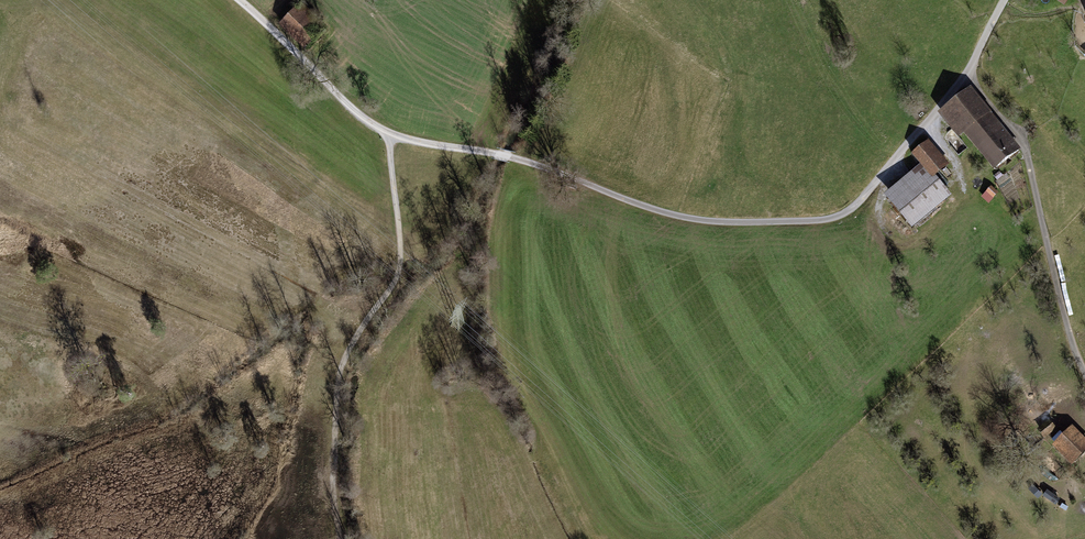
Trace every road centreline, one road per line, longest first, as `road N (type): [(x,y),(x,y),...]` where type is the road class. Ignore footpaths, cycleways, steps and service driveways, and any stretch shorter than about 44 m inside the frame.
road 1 (track): [(239,0),(357,114),(388,133),(522,160),(670,214),(742,222),(827,219),(852,208),(965,75),(1004,0)]
road 2 (track): [(339,538),(333,491),(341,370),(399,264),(388,133)]
road 3 (track): [(965,75),(1026,152),(1084,373)]

